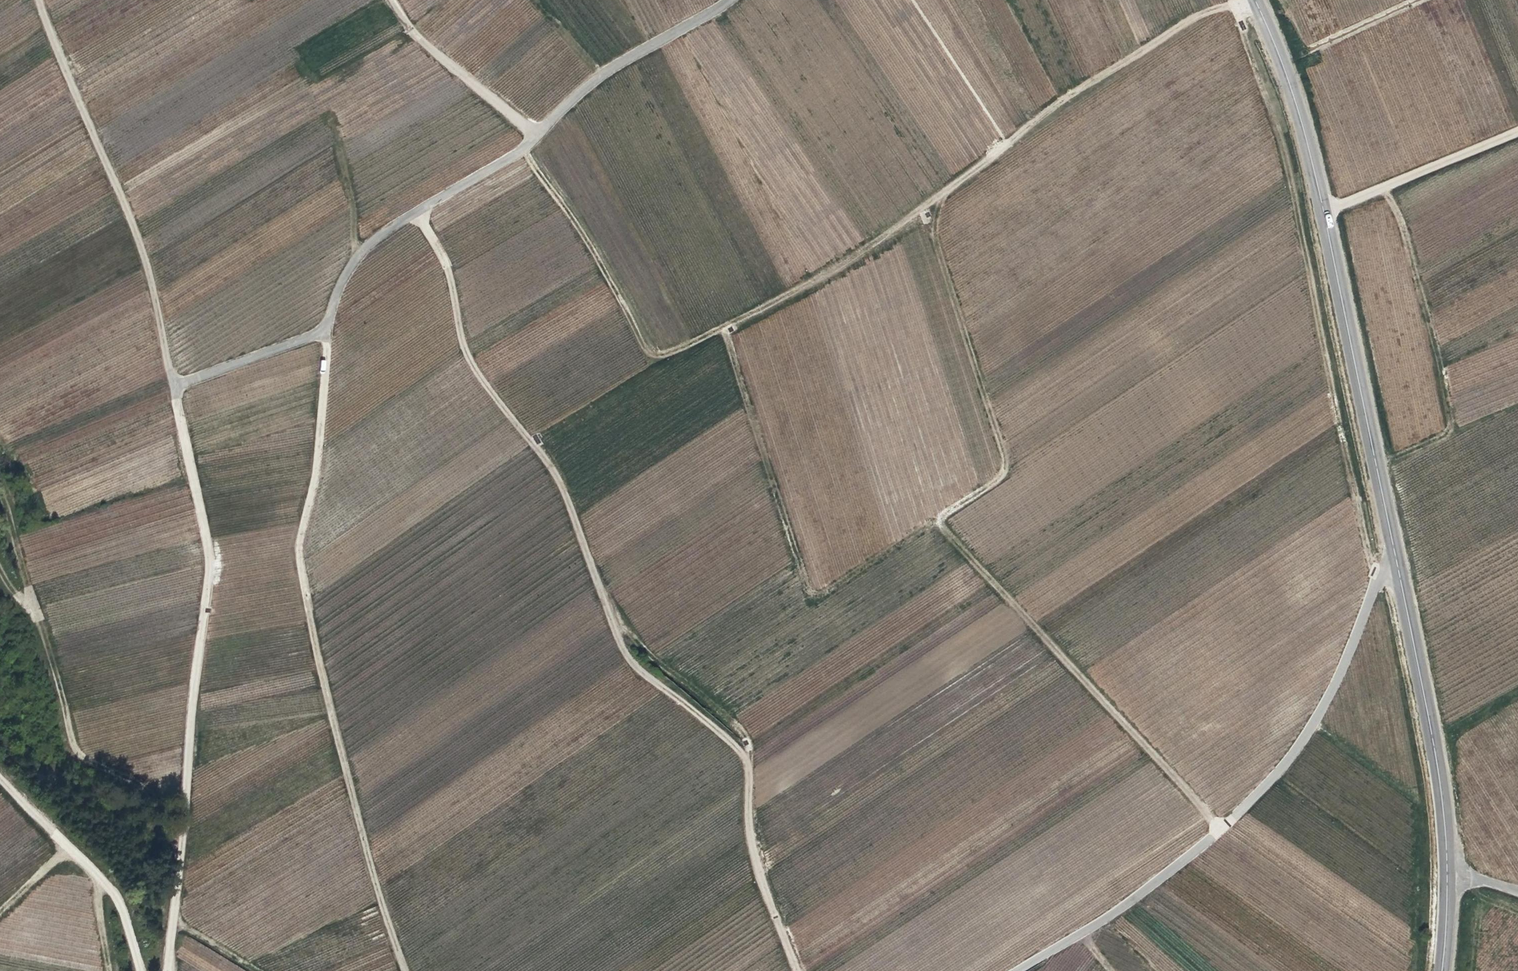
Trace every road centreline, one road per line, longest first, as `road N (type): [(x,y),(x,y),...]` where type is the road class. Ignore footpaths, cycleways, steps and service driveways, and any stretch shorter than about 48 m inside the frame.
road 1 (track): [(1225,828),(933,521),(1005,469),(925,210),(722,328),(810,599)]
road 2 (track): [(165,970),(212,551),(159,301),(43,0)]
road 3 (track): [(799,970),(753,851),(746,766),(729,740),(630,663),(552,470),(466,352),(448,278),(419,211)]
road 4 (track): [(734,0),(609,73),(488,170),(368,242),(322,333),(176,386)]
road 5 (track): [(322,333),(322,411),(299,554),(321,671),(405,970)]
road 6 (track): [(1376,590),(1280,129),(1226,7)]
road 7 (unclassified): [(1018,970),(1131,903),(1275,778),(1318,718),(1396,556)]
road 8 (secondary): [(1396,556),(1326,213),(1300,116),(1254,0)]
road 9 (track): [(925,210),(1062,100),(1203,14),(1254,0)]
road 10 (track): [(517,147),(584,236),(652,358),(722,328)]
road 11 (secondary): [(1448,870),(1441,789),(1396,556)]
road 12 (track): [(0,776),(116,897),(142,970)]
road 13 (track): [(1326,213),(1517,134)]
road 14 (track): [(393,0),(412,28),(537,132)]
road 15 (track): [(810,599),(933,521)]

